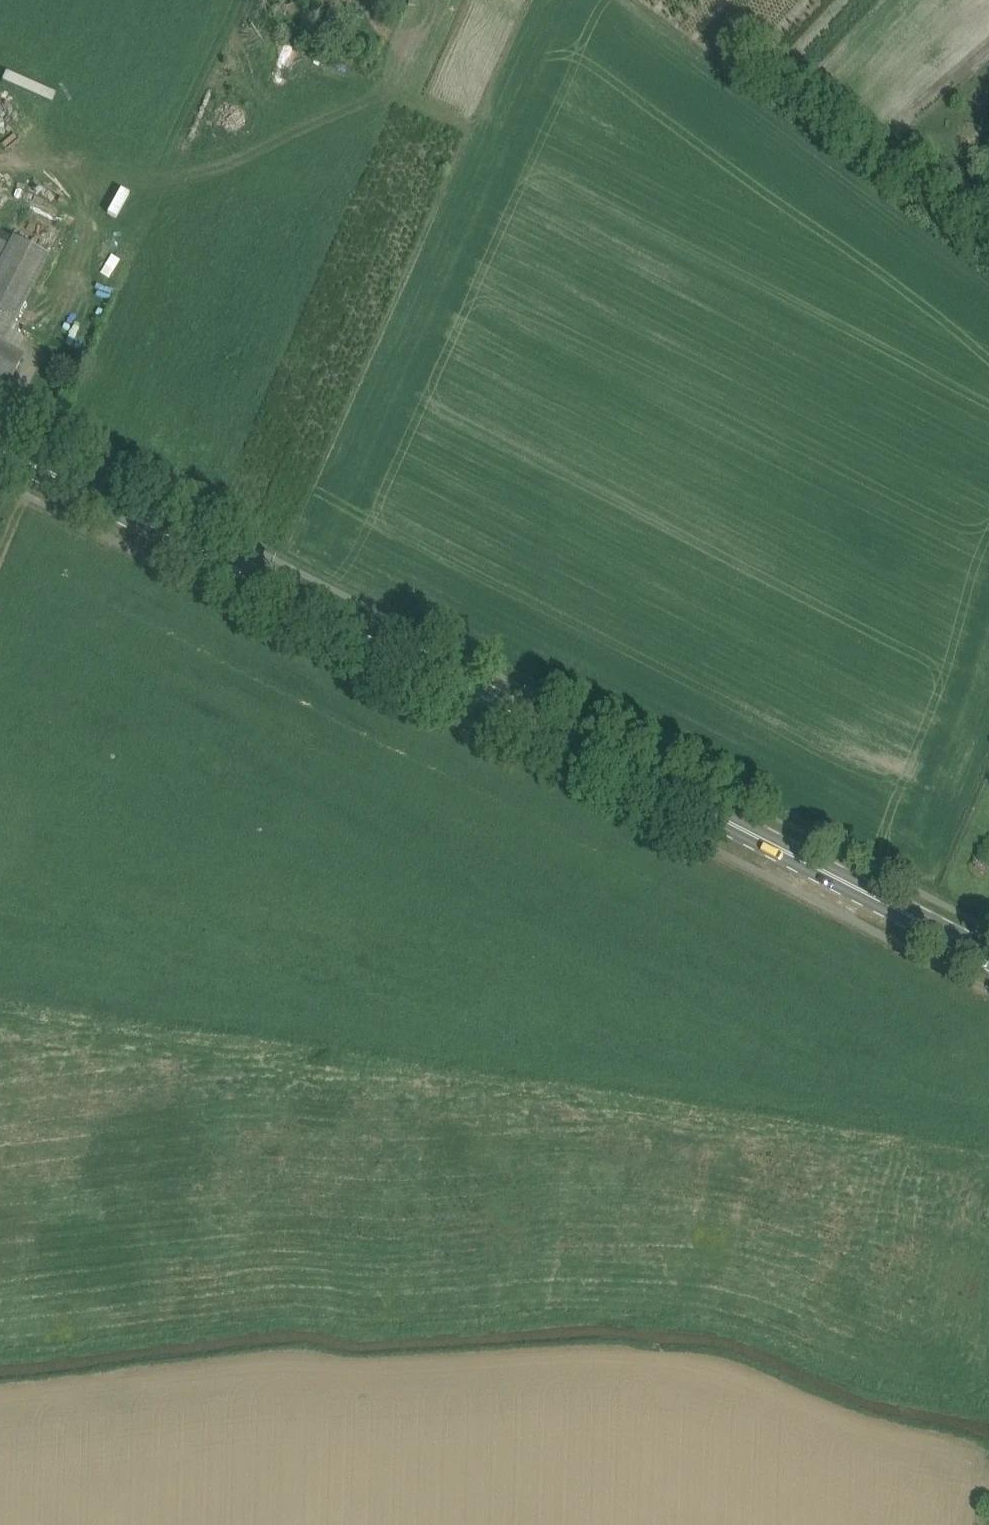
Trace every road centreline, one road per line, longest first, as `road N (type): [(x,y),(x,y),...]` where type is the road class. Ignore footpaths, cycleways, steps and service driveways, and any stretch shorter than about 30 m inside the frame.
road 1 (primary): [(988,957),(0,451)]

